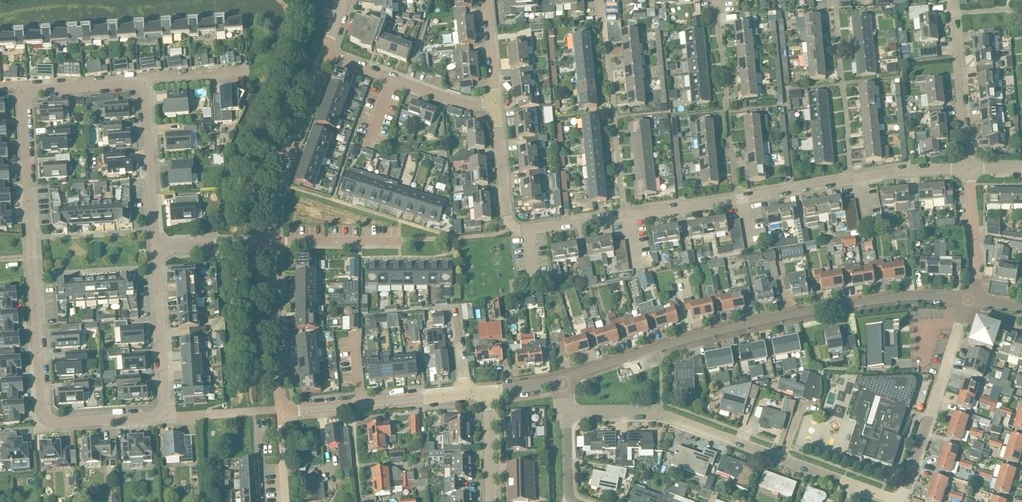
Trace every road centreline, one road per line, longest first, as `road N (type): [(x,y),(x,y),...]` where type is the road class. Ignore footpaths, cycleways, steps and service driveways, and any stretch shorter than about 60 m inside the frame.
road 1 (residential): [(167,417),(48,417),(27,94)]
road 2 (residential): [(562,380),(779,317),(890,299),(968,300)]
road 3 (residential): [(856,487),(662,414),(567,414)]
road 4 (residential): [(902,501),(968,300)]
road 5 (residential): [(271,242),(276,184),(325,55)]
road 6 (residential): [(968,171),(952,0)]
road 7 (residential): [(167,417),(156,248)]
road 8 (residential): [(280,411),(271,242)]
road 9 (residential): [(156,248),(144,89)]
road 10 (residential): [(968,300),(977,279),(968,171)]
road 11 (residential): [(271,242),(400,241)]
road 12 (residential): [(27,94),(144,89)]

